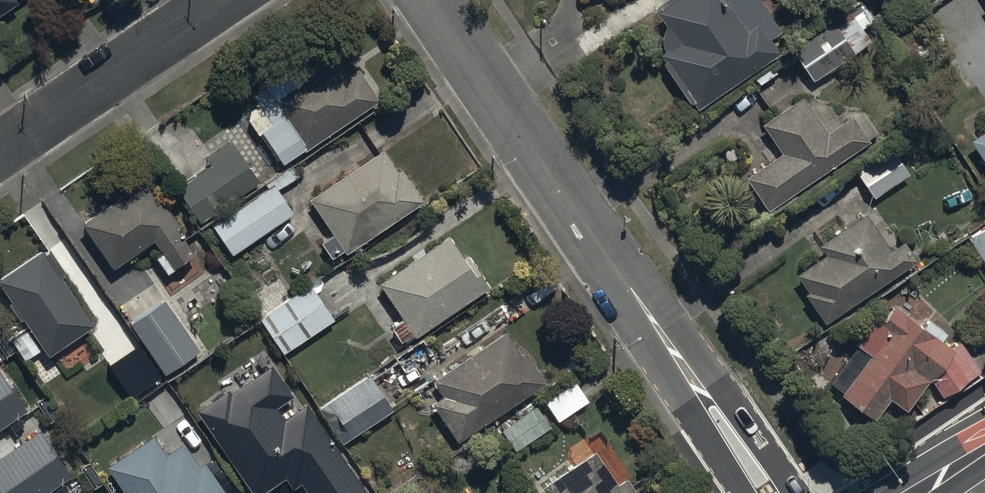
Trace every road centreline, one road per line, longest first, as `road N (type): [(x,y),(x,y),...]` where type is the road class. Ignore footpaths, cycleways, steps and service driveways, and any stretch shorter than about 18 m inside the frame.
road 1 (tertiary): [(430,0),(767,492)]
road 2 (residential): [(0,147),(216,0)]

